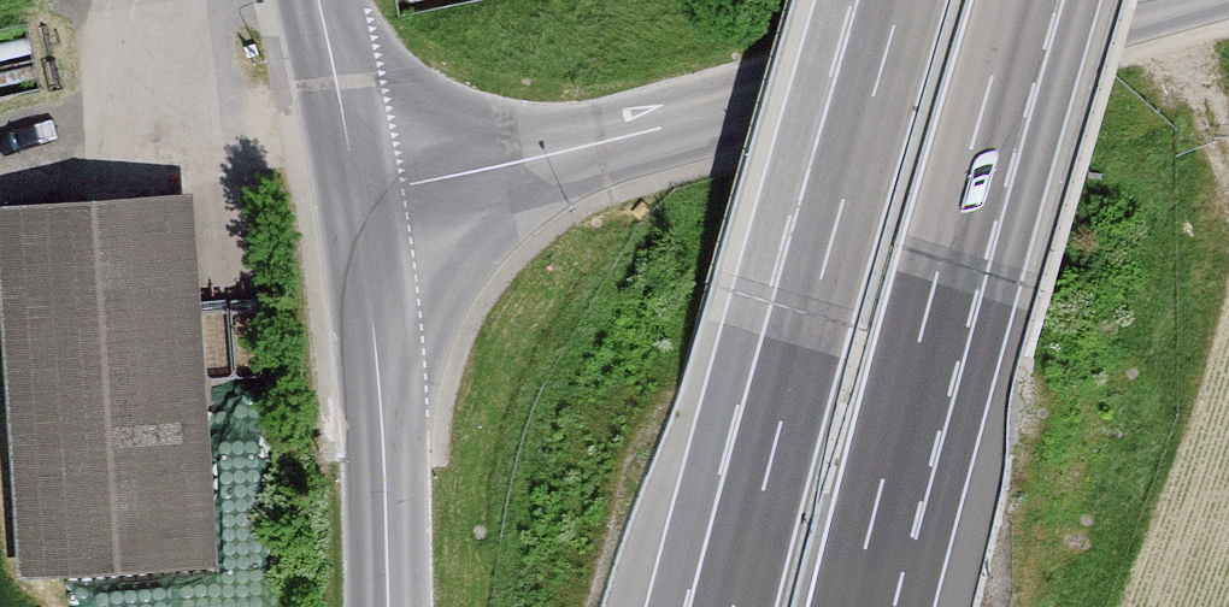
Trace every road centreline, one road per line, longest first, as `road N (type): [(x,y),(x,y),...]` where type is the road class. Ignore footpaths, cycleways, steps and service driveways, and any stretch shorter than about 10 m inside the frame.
road 1 (tertiary): [(1148,0),(556,153),(356,194)]
road 2 (motorway): [(904,0),(733,606)]
road 3 (motorway): [(851,606),(1016,0)]
road 4 (tertiary): [(356,194),(383,446),(388,606)]
road 5 (tertiary): [(318,0),(356,194)]

